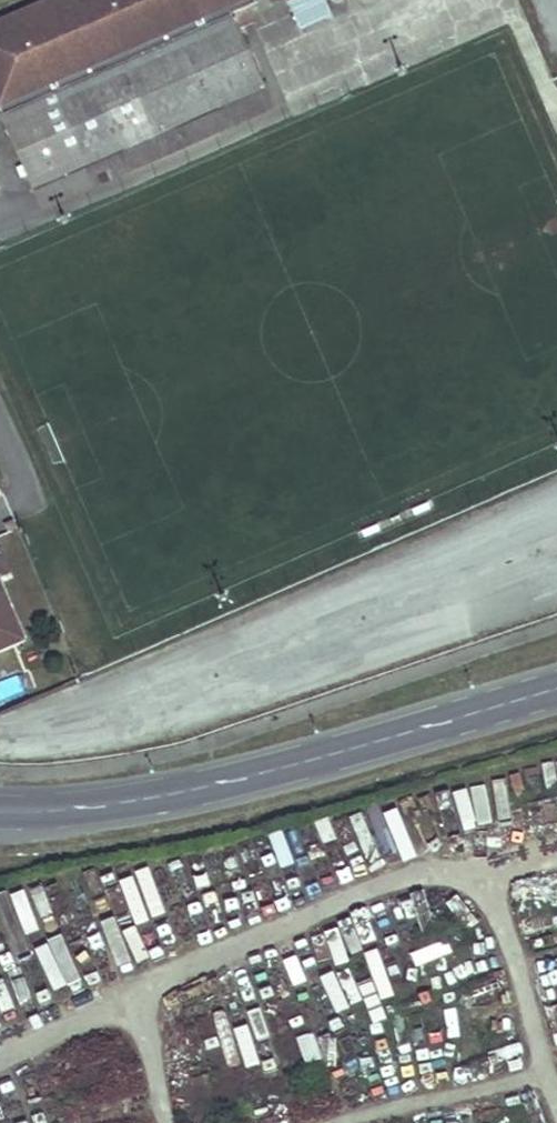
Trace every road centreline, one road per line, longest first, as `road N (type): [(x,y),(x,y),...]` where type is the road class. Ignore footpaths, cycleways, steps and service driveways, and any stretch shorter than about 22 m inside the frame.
road 1 (secondary): [(0,812),(86,810),(277,772),(556,689)]

